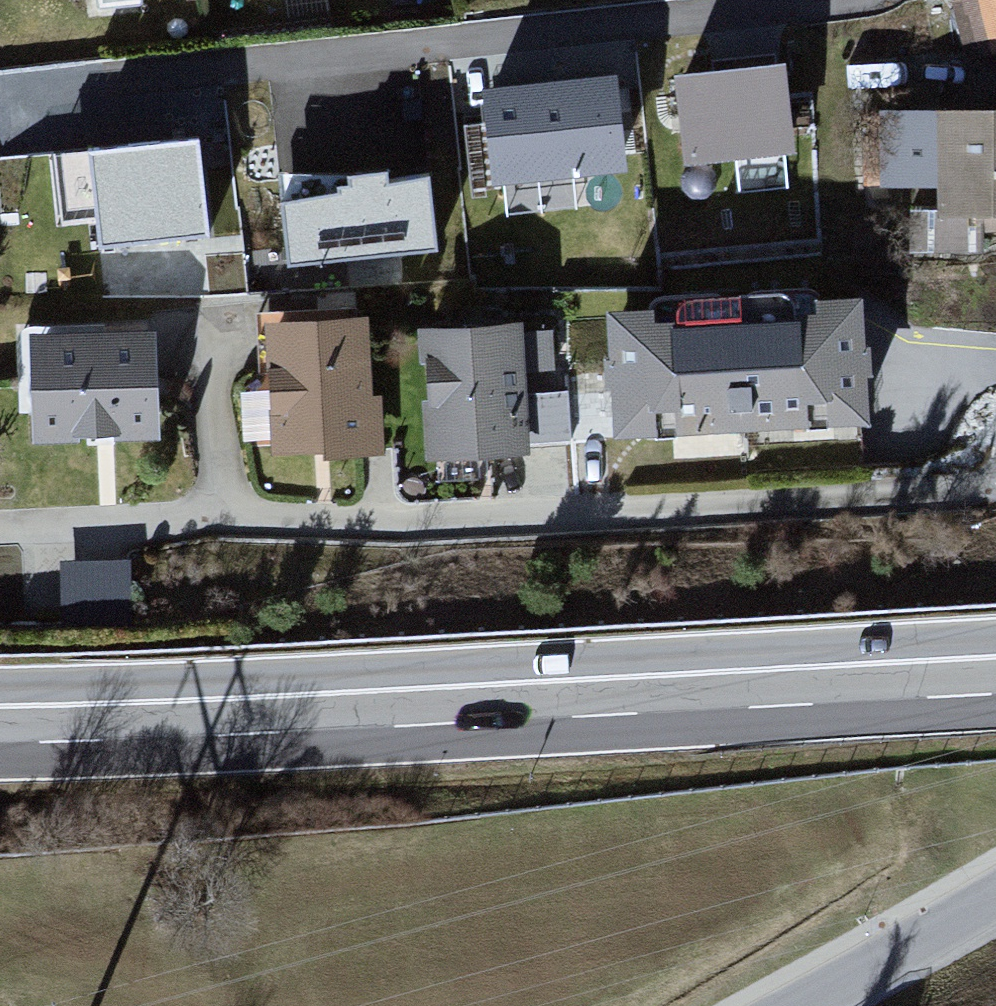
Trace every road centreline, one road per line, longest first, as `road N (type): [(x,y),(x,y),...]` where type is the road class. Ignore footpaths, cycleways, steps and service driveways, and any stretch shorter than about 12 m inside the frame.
road 1 (trunk): [(0,724),(995,680)]
road 2 (residential): [(995,507),(0,532)]
road 3 (residential): [(995,899),(817,1005)]

